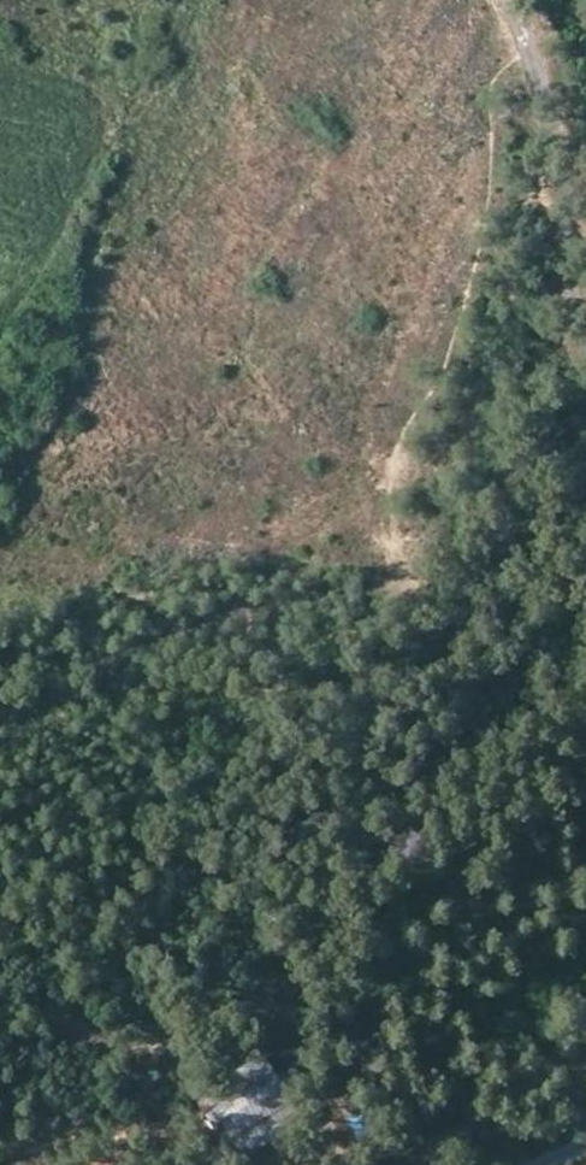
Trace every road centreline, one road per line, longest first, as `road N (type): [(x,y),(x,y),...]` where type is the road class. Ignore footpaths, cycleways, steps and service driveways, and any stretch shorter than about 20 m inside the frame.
road 1 (residential): [(585,351),(536,90),(507,0)]

